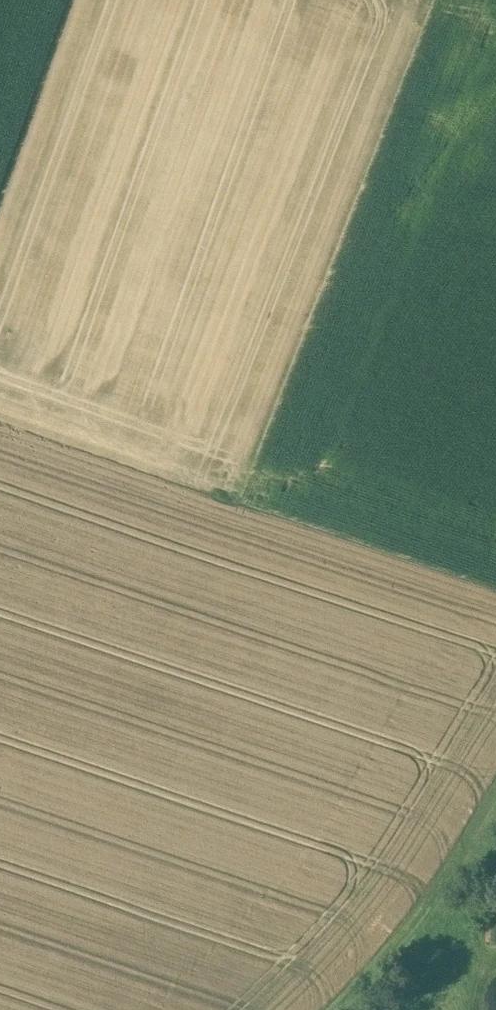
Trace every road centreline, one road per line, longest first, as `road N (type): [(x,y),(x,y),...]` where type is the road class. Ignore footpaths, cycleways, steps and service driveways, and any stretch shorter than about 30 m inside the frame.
road 1 (track): [(329,1009),(461,849),(495,793)]

